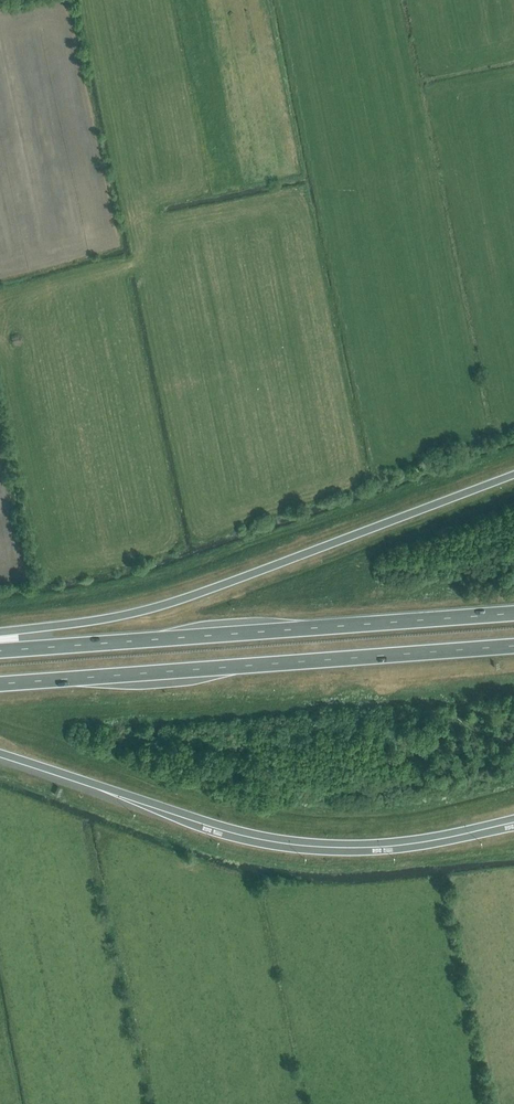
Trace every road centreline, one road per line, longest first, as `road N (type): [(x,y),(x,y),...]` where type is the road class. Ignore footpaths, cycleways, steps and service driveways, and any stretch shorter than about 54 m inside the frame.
road 1 (trunk): [(513,474),(157,607),(0,633)]
road 2 (trunk): [(0,754),(285,840),(394,841),(513,819)]
road 3 (trunk): [(513,613),(0,651)]
road 4 (trunk): [(0,683),(513,645)]

